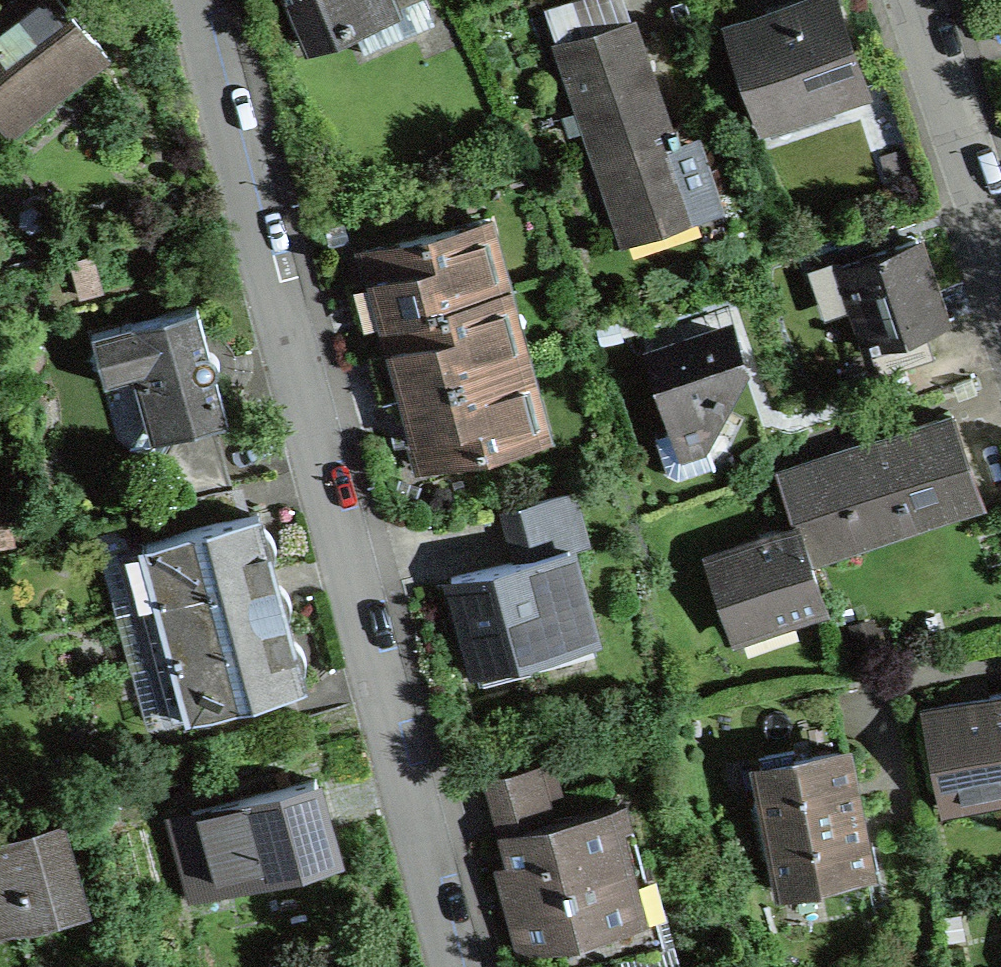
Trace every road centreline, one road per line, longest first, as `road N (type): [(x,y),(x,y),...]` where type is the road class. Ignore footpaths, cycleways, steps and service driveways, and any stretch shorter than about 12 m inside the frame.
road 1 (residential): [(453,966),(198,0)]
road 2 (residential): [(912,0),(1000,258)]

